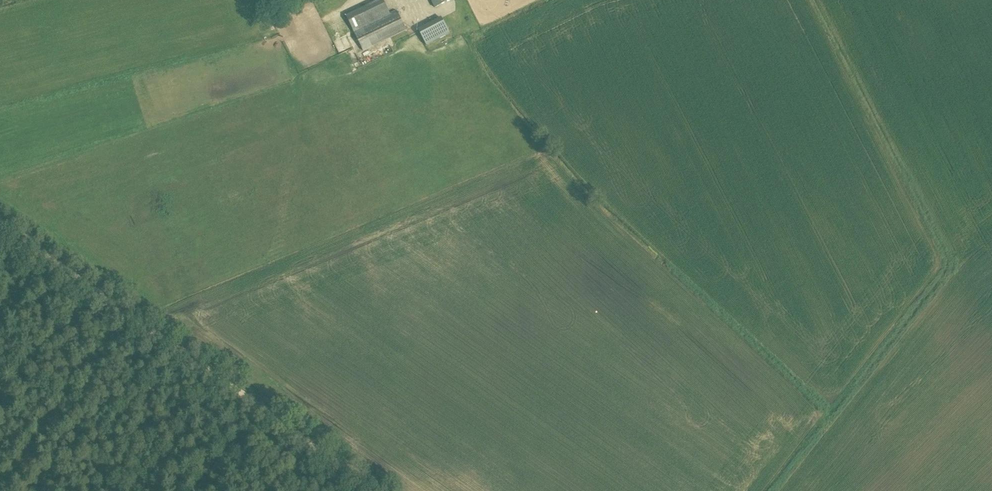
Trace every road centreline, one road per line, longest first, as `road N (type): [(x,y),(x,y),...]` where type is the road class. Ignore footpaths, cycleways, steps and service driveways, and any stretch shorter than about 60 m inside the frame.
road 1 (track): [(0,223),(383,490)]

